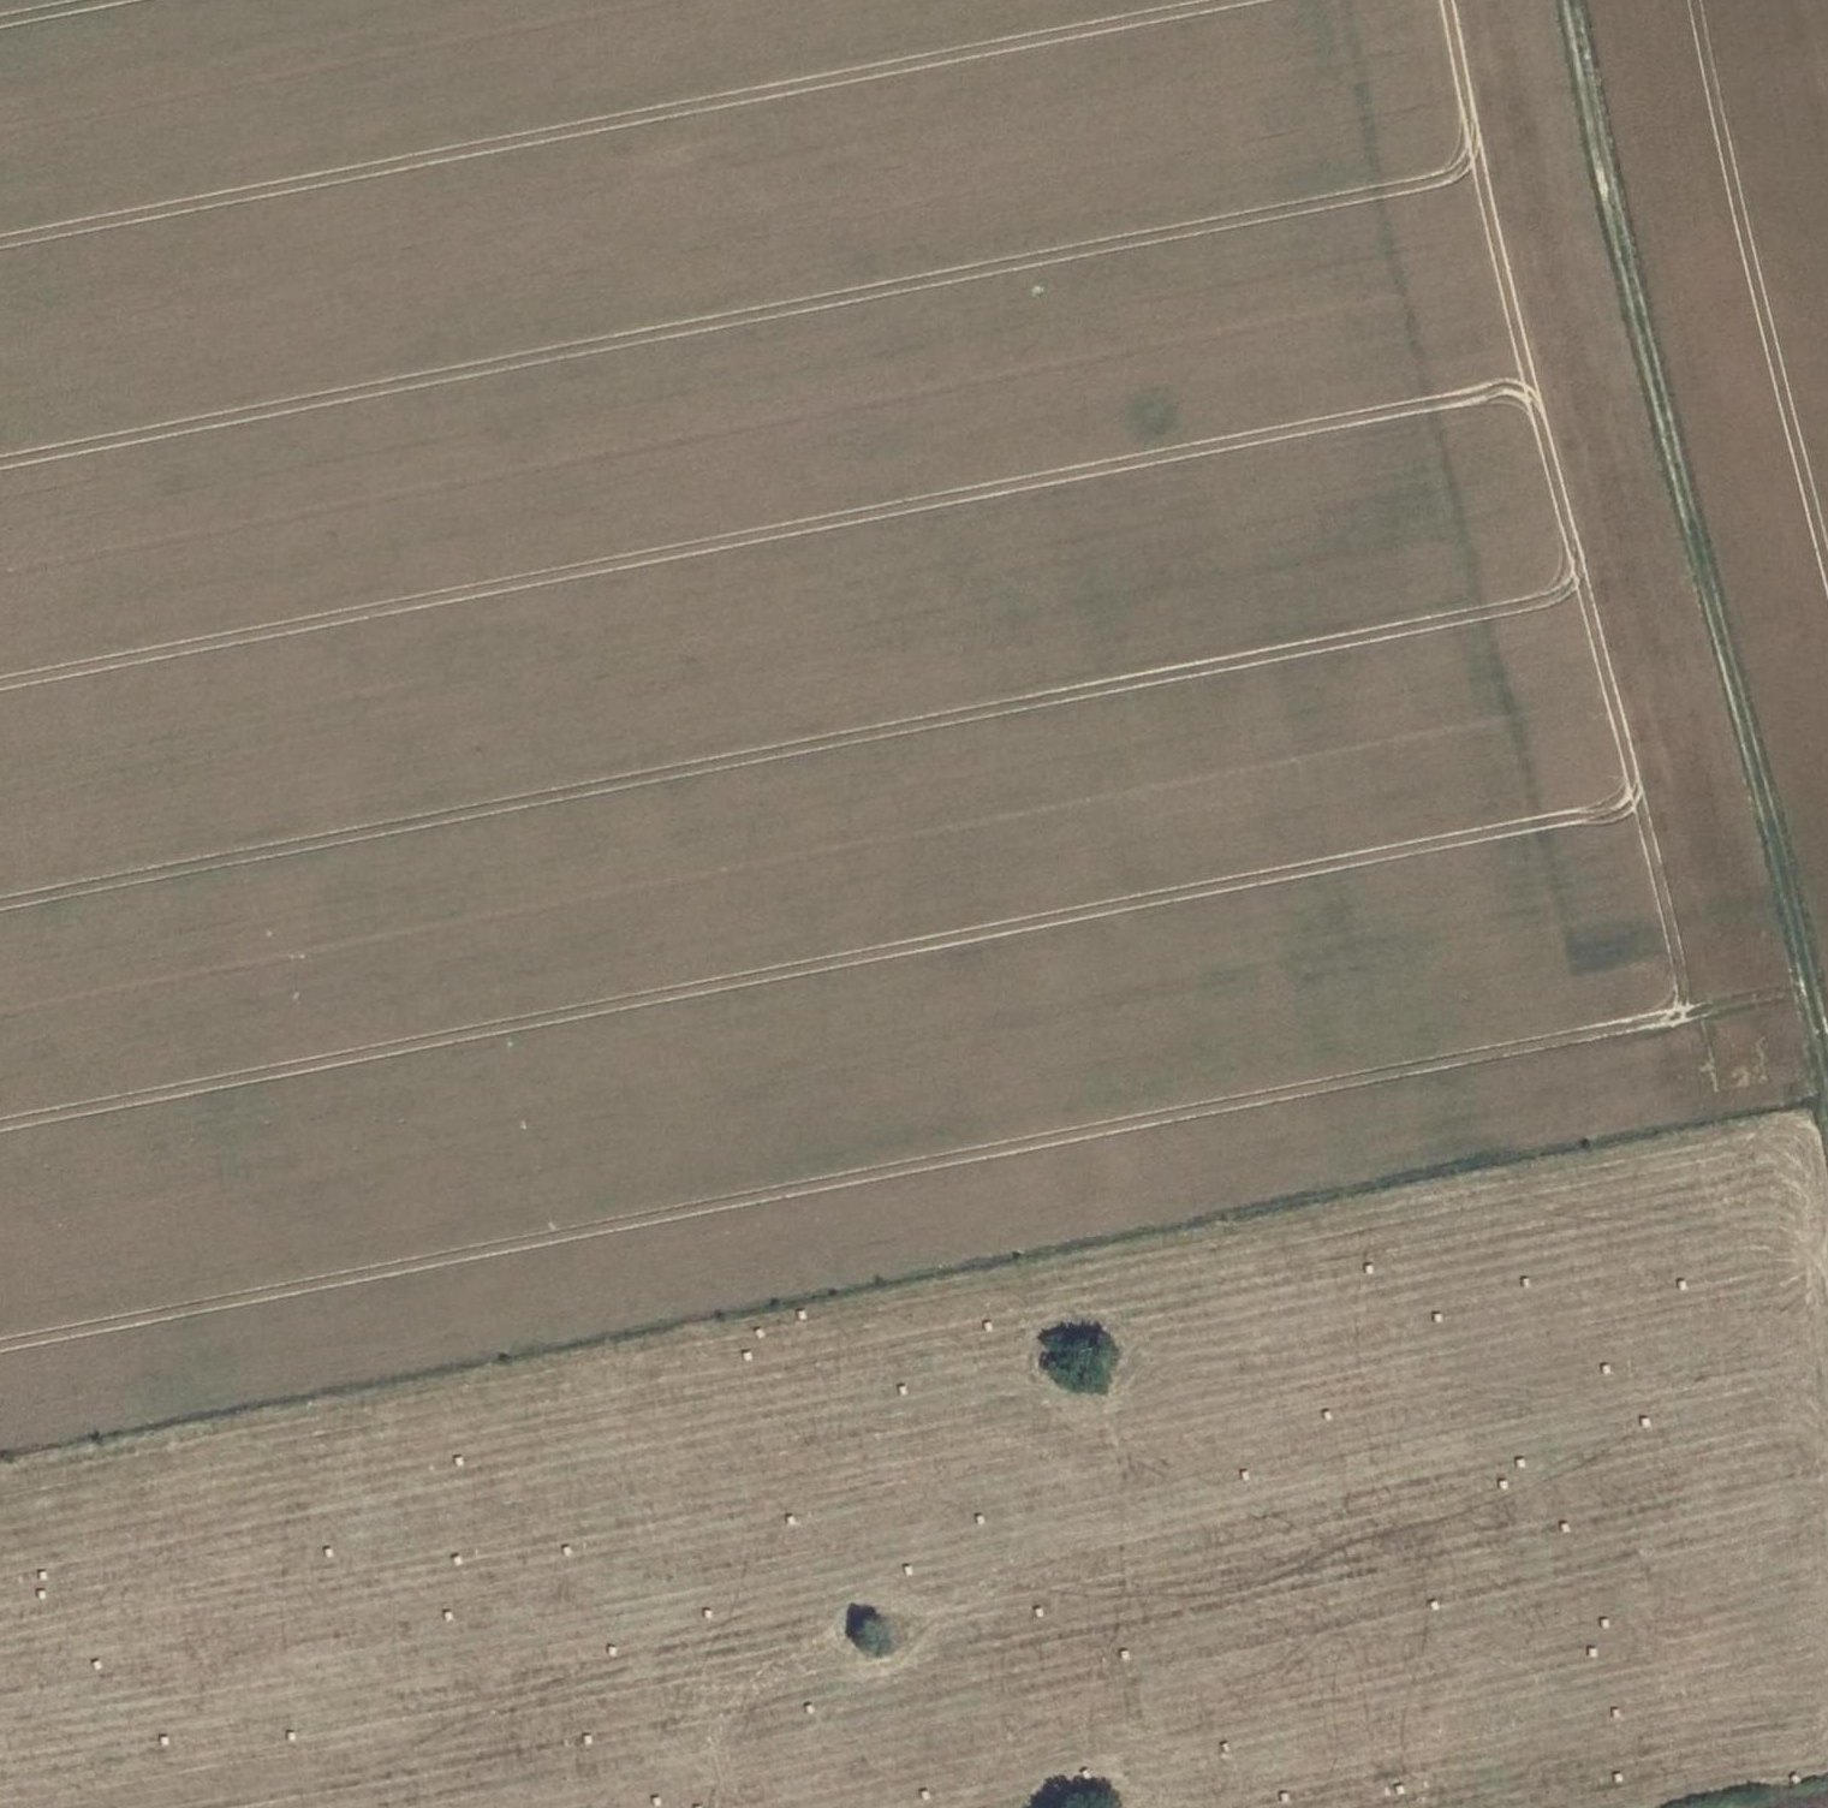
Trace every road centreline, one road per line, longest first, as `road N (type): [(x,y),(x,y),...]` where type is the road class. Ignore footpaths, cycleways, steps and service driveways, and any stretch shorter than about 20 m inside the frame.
road 1 (track): [(1573,0),(1675,470),(1827,1066)]

